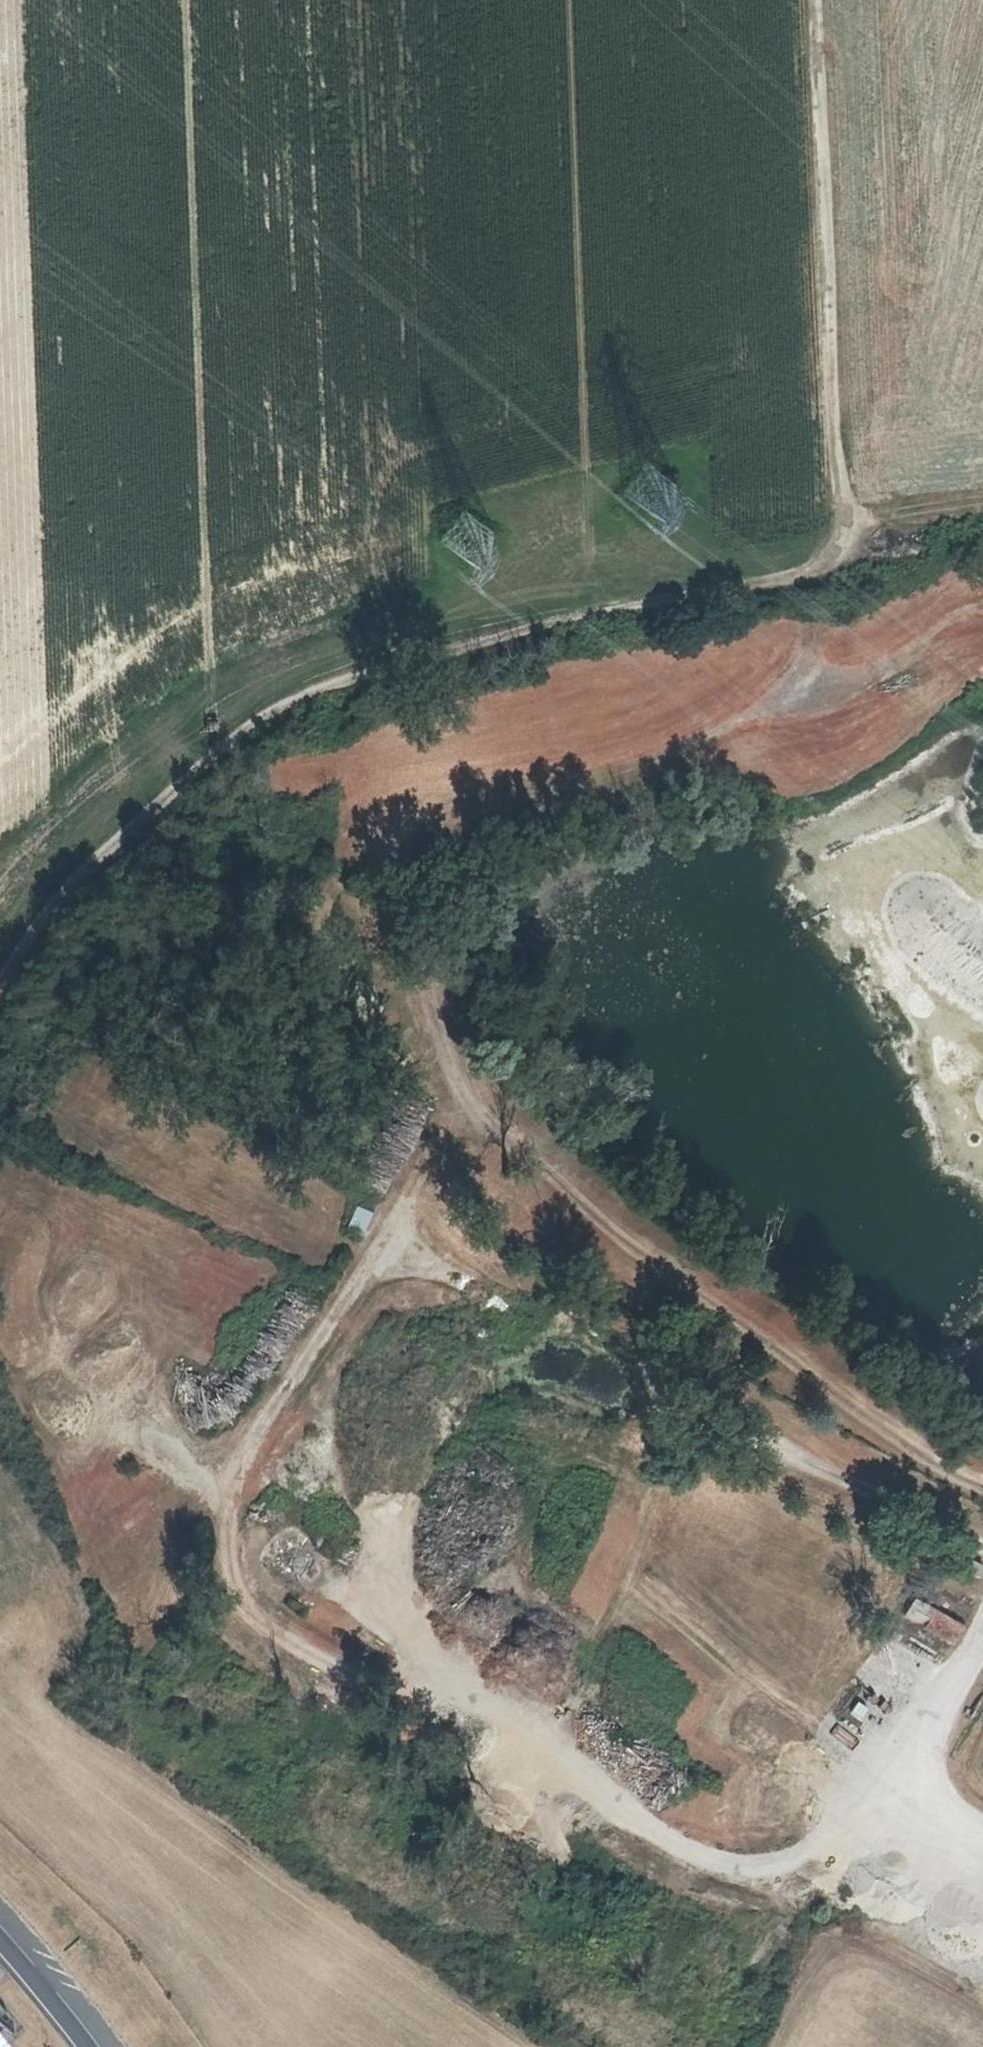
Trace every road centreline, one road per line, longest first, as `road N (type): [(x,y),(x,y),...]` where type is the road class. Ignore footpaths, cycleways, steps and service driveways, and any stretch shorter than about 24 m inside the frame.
road 1 (track): [(0,992),(51,911),(130,824),(236,736),(335,683),(828,563),(837,523),(822,0)]
road 2 (motorway): [(91,2046),(0,1936)]

